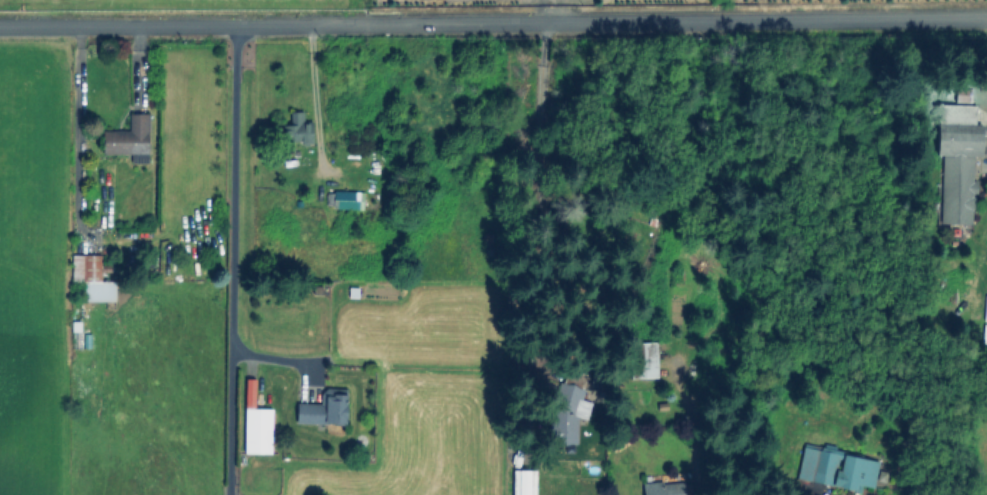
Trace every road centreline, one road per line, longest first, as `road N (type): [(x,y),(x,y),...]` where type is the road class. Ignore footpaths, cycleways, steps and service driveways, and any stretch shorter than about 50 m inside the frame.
road 1 (residential): [(986,18),(0,27)]

